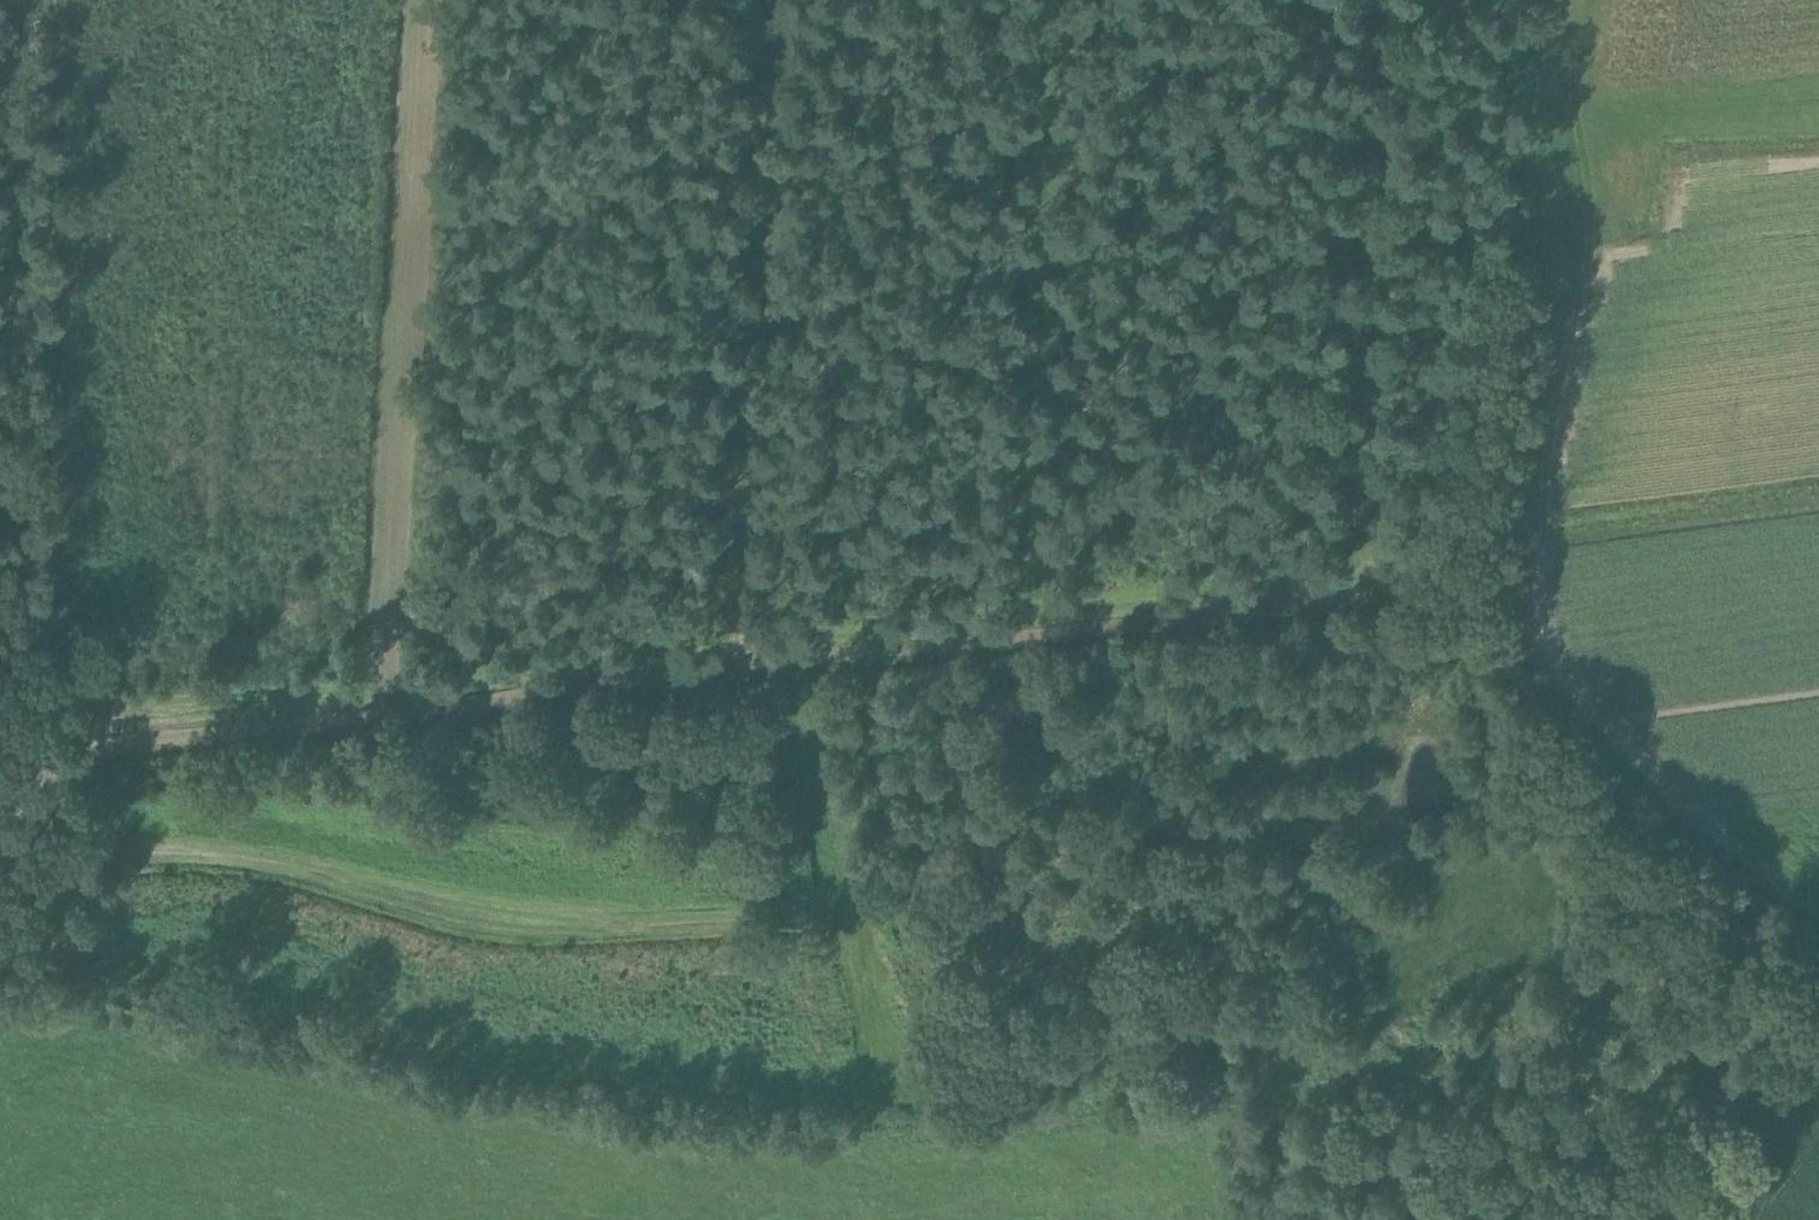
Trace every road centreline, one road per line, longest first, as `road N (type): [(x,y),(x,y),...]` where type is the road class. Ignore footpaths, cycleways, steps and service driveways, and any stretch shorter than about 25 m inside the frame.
road 1 (track): [(0,857),(61,751),(128,734),(392,716),(743,661),(748,222),(762,0)]
road 2 (track): [(1369,484),(1375,589),(743,661)]
road 3 (track): [(893,1123),(849,891),(791,655)]

